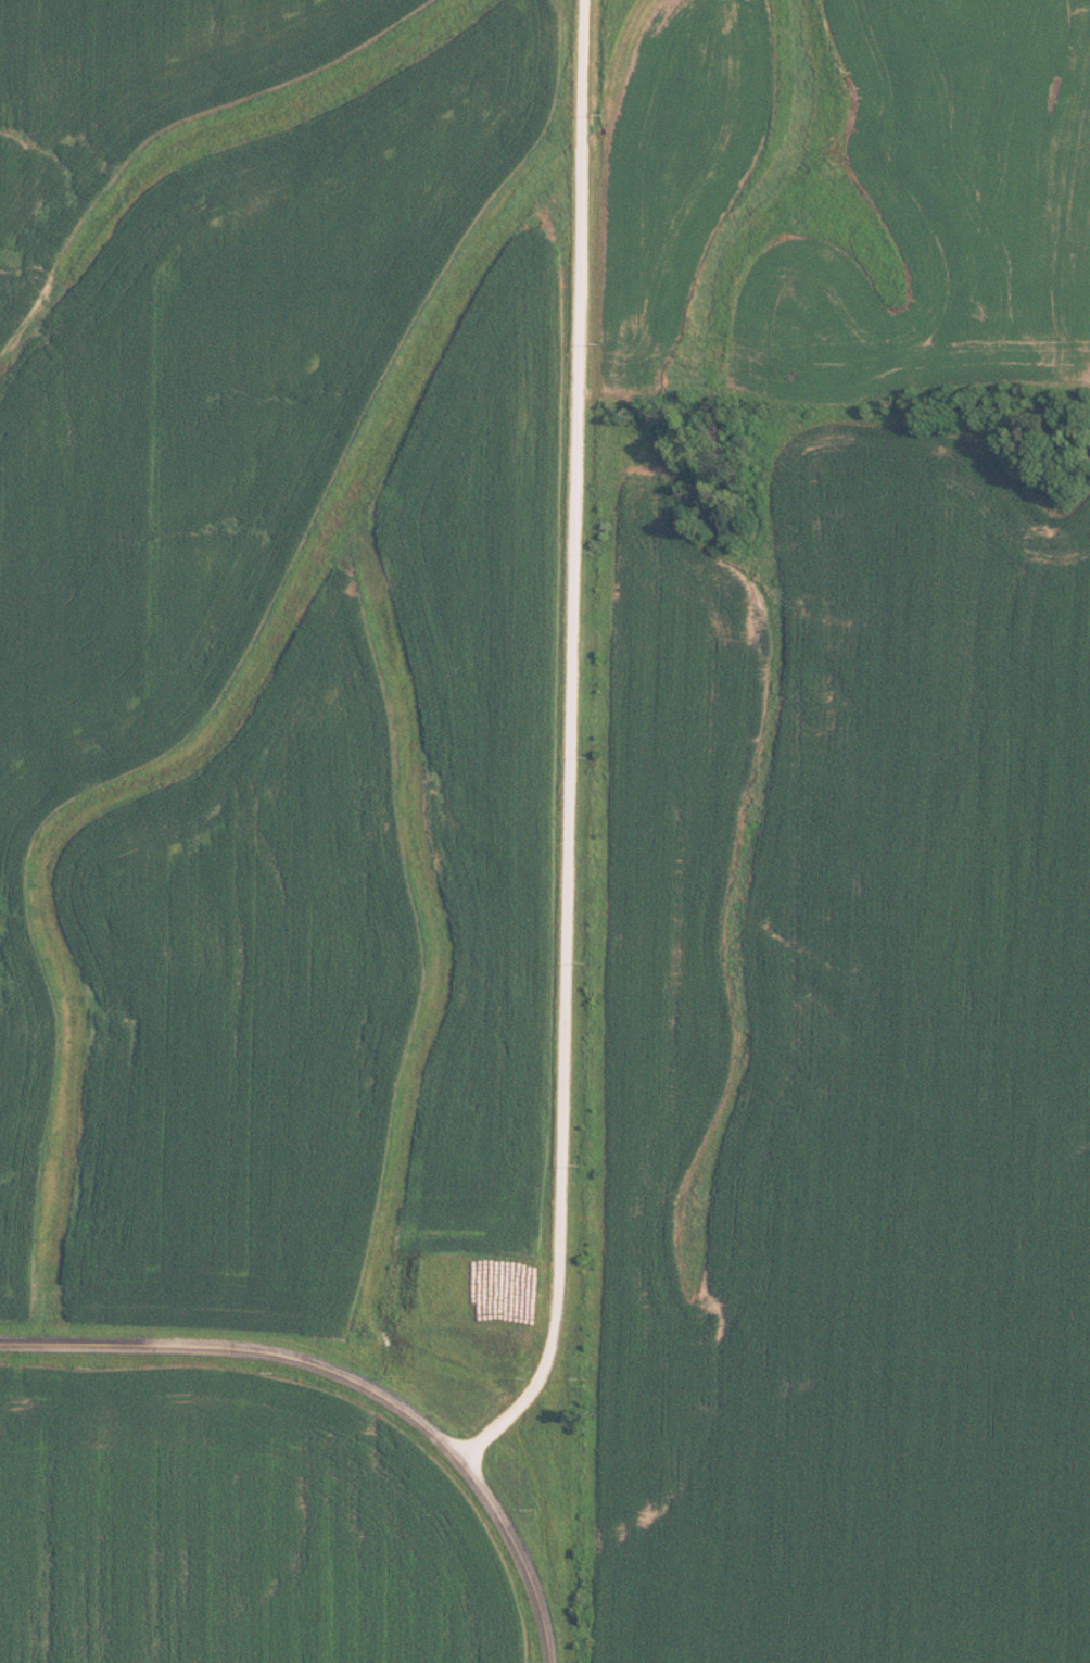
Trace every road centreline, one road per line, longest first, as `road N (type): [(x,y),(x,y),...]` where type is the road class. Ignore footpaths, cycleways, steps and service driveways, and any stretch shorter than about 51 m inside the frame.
road 1 (residential): [(461,1465),(522,1403),(545,1365),(555,1312),(584,0)]
road 2 (residential): [(0,1347),(252,1351),(365,1388),(443,1447),(478,1487),(519,1555),(548,1662)]

